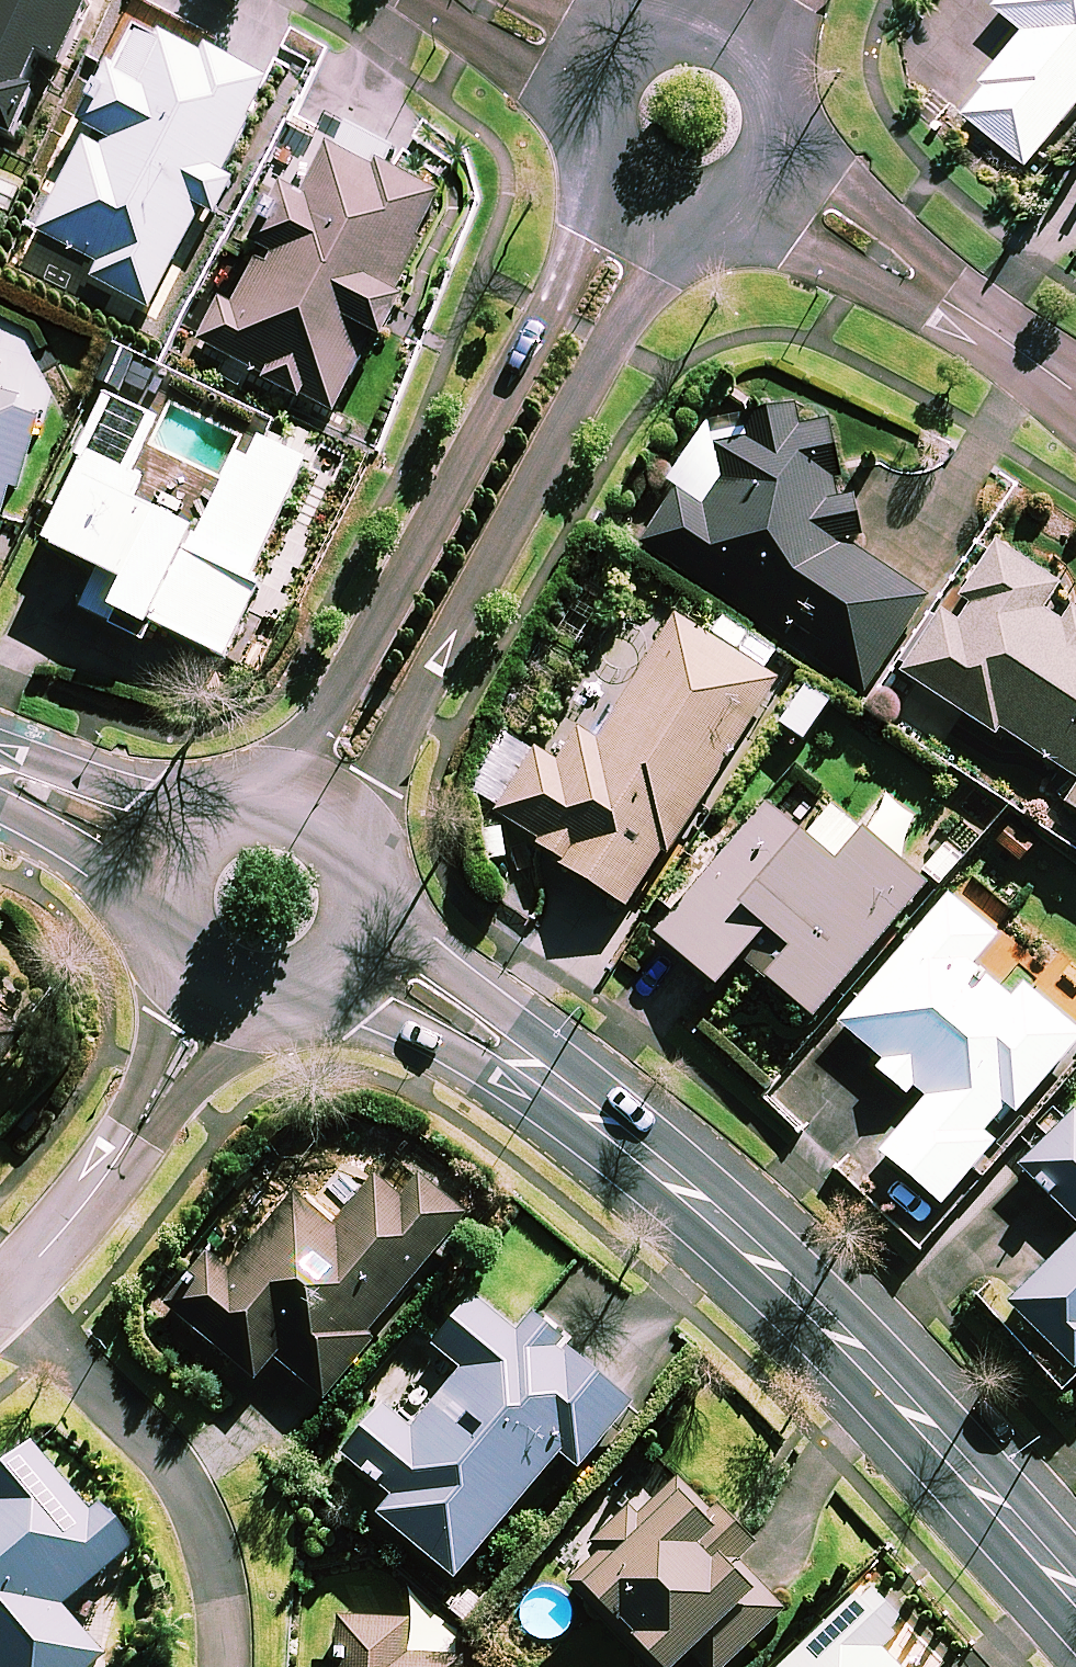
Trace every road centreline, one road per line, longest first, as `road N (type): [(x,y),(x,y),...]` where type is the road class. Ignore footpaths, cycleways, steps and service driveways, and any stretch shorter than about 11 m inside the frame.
road 1 (tertiary): [(356,940),(666,1174),(911,1415),(1075,1604)]
road 2 (residential): [(708,203),(647,275),(375,784),(350,848)]
road 3 (residential): [(264,796),(307,745),(585,240),(608,159)]
road 4 (residential): [(225,1666),(220,1577),(189,1488),(6,1296)]
road 5 (residential): [(1075,395),(758,172)]
road 6 (residential): [(6,1296),(123,1149),(219,996)]
road 7 (tertiary): [(0,778),(166,856)]
road 8 (tertiary): [(219,996),(169,952),(156,888),(166,856)]
road 9 (tertiary): [(356,940),(314,989),(284,1001),(219,996)]
road 10 (residential): [(732,35),(761,61),(777,98),(776,137),(758,172)]
road 11 (residential): [(468,0),(603,80)]
road 12 (residential): [(603,80),(616,58),(657,29),(682,24),(732,35)]
road 13 (tertiary): [(166,856),(206,811),(264,796)]

